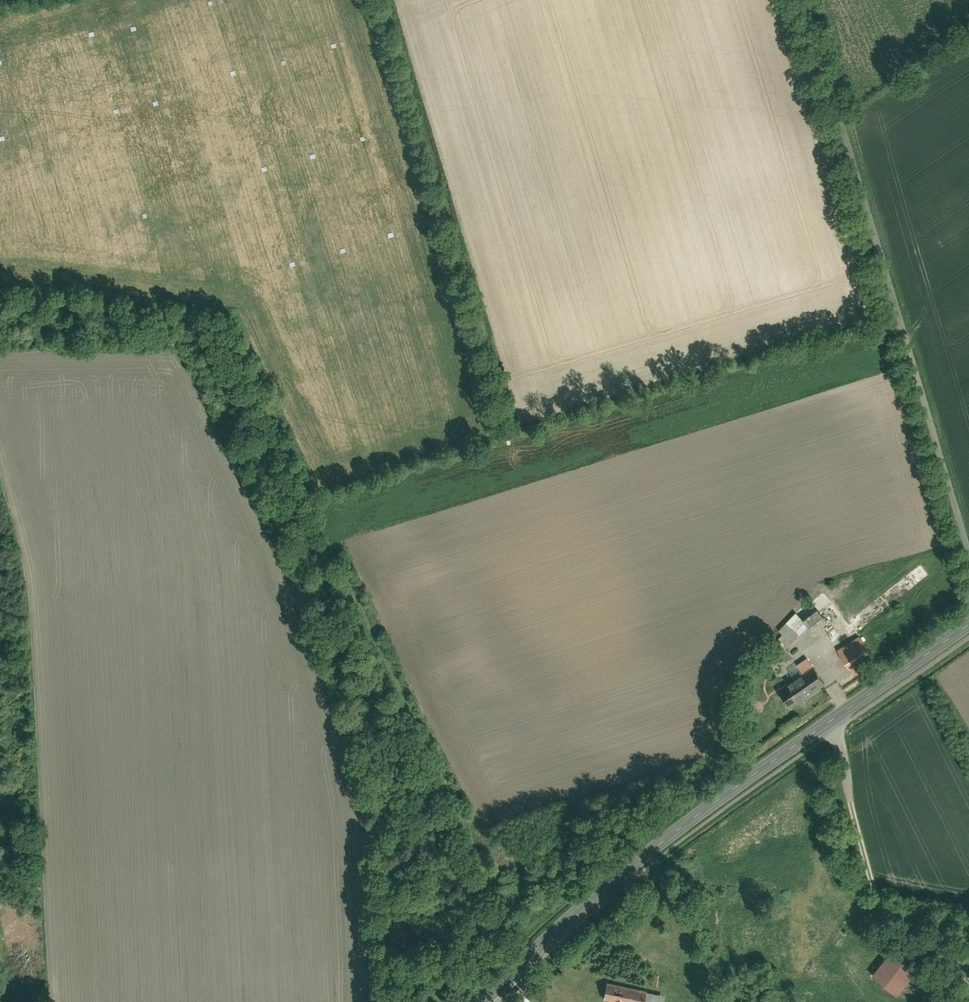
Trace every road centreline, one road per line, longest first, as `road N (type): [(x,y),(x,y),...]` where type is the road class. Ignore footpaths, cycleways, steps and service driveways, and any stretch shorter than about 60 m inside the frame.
road 1 (track): [(0,292),(174,315),(205,322),(227,343),(523,950)]
road 2 (residential): [(804,0),(968,552)]
road 3 (tertiary): [(834,709),(632,854),(523,950),(478,1001)]
road 4 (residential): [(968,984),(881,904),(833,731),(834,709)]
road 5 (tertiary): [(968,614),(834,709)]

